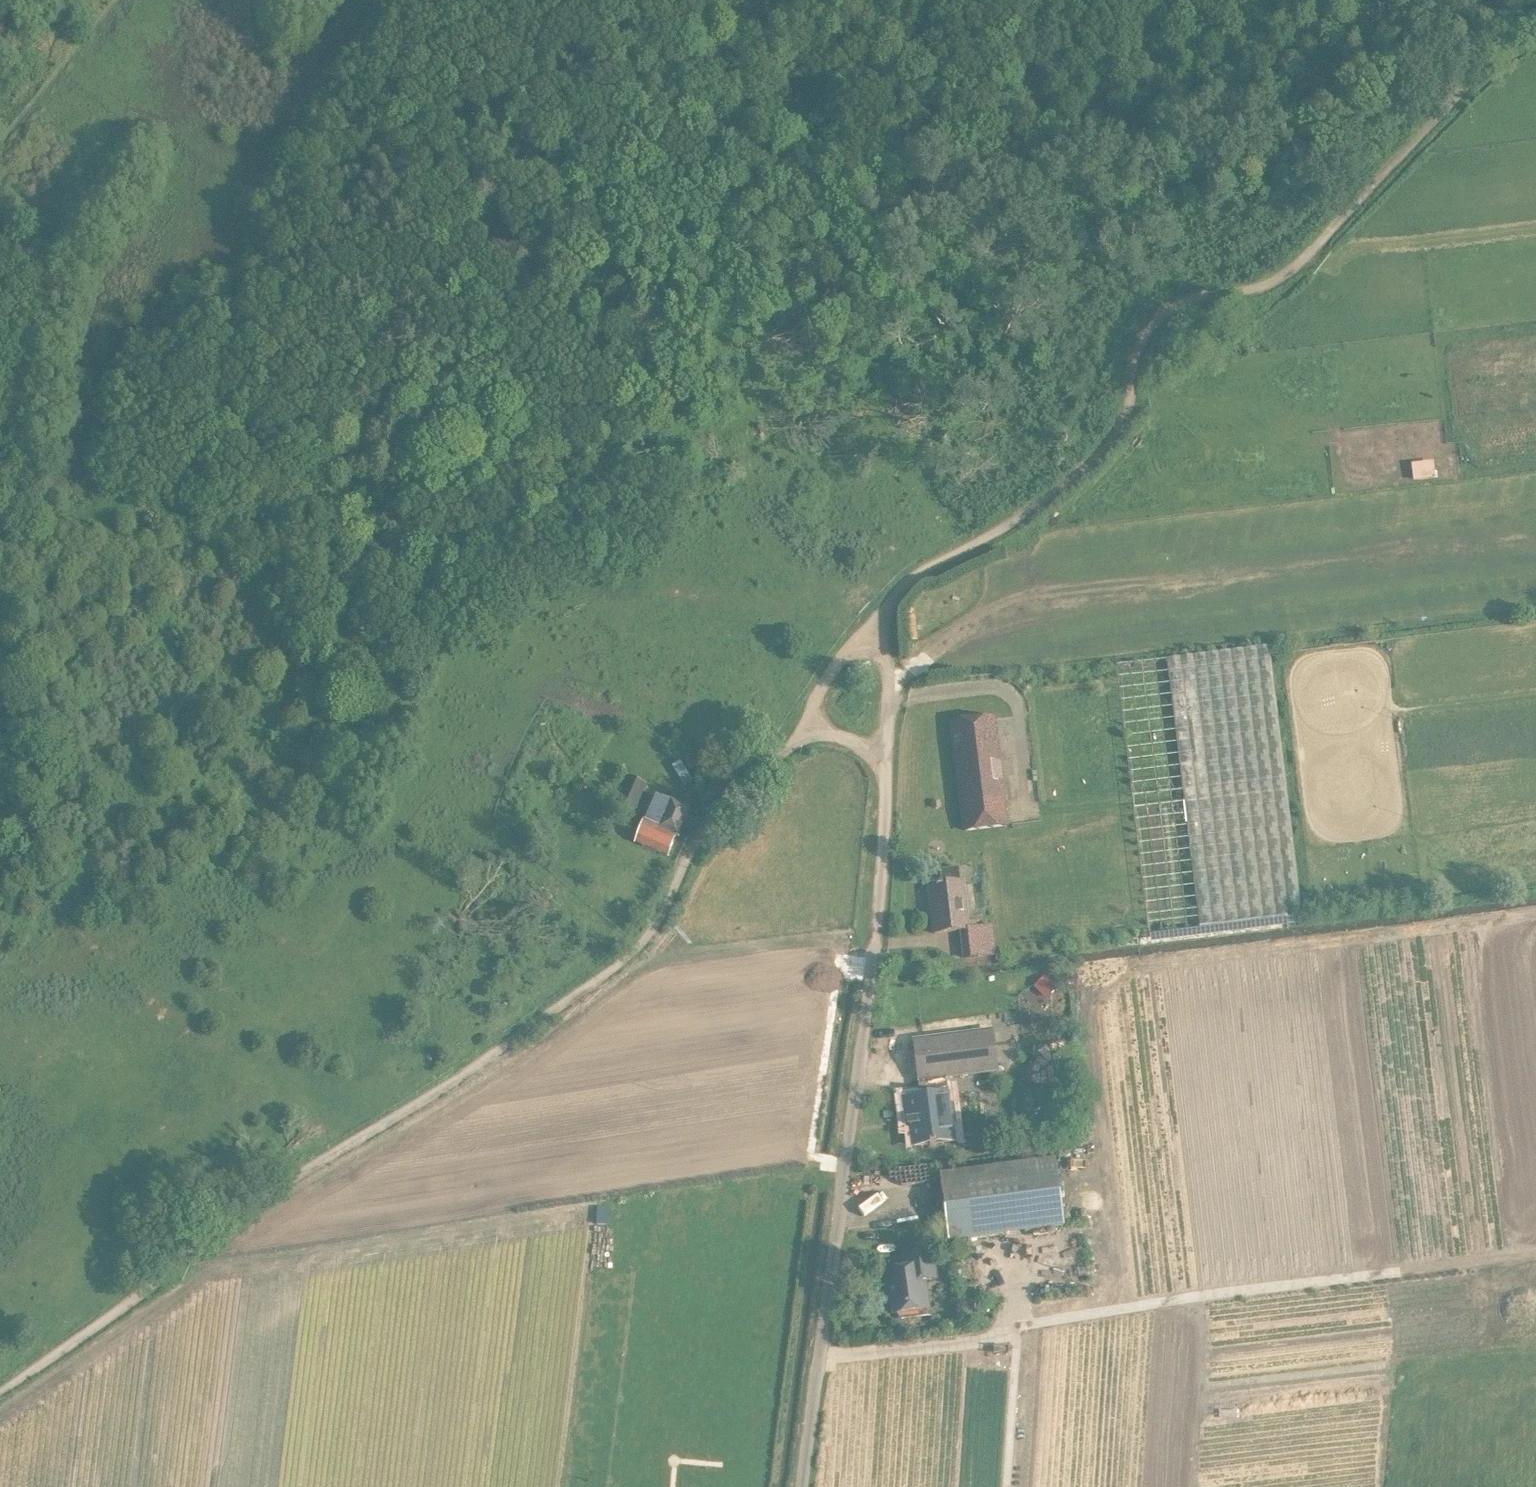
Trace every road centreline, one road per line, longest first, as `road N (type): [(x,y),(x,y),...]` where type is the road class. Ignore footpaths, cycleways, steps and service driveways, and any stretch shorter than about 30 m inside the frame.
road 1 (track): [(883,611),(621,952),(401,1110),(274,1188),(0,1392)]
road 2 (track): [(1535,22),(1280,273),(1184,292),(1151,317),(1123,425),(1016,524),(911,579),(883,611)]
road 3 (unclassified): [(803,1486),(865,1022),(888,772)]
road 4 (track): [(888,772),(883,611)]

